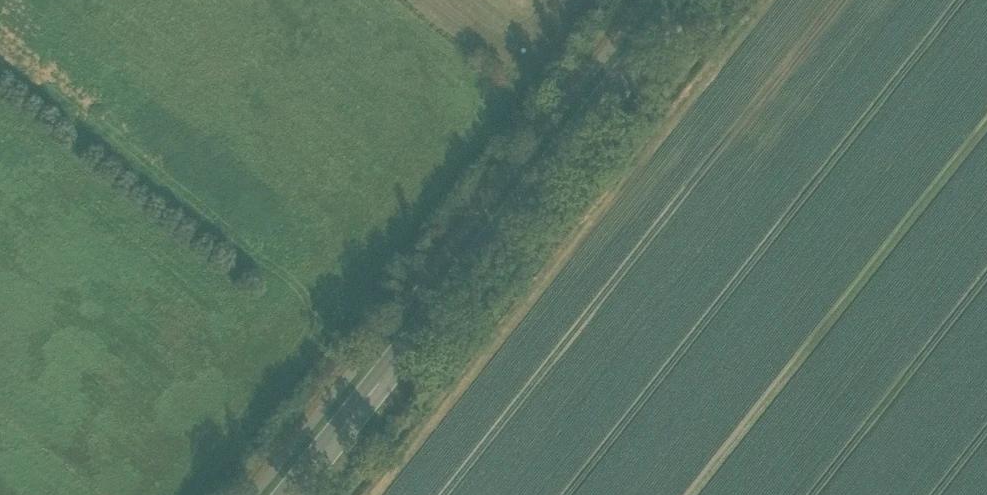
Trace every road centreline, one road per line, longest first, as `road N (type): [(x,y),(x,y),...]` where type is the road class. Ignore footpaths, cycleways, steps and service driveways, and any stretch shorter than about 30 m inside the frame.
road 1 (primary): [(289,494),(685,0)]

